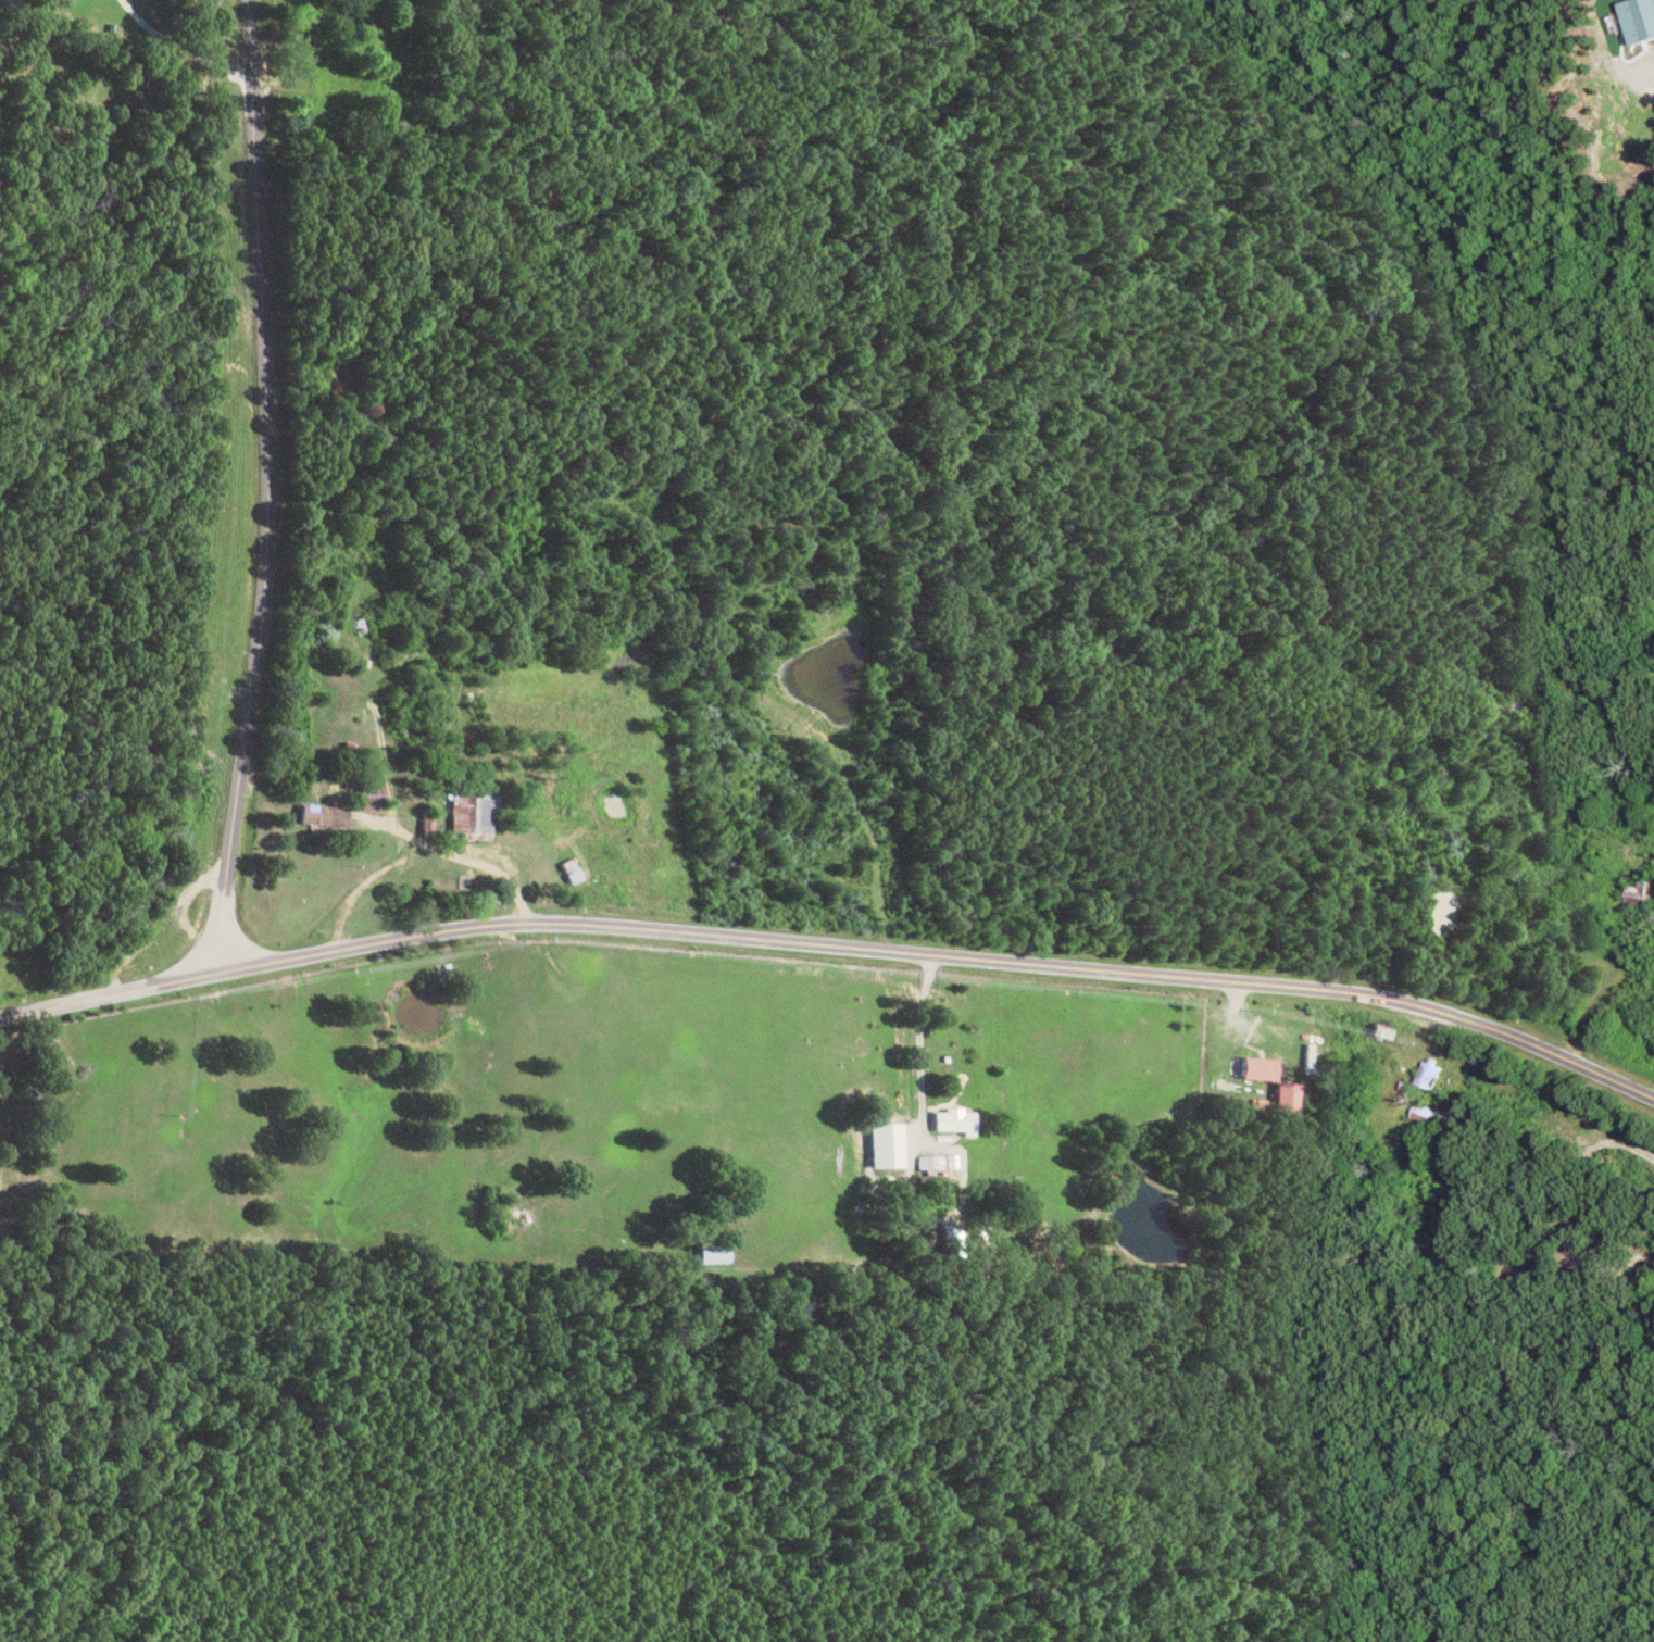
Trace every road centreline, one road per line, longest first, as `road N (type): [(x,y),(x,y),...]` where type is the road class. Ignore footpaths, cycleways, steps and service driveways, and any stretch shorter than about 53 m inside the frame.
road 1 (primary): [(1653,1104),(1503,1037),(1350,995),(584,926),(455,931),(0,1022)]
road 2 (tertiary): [(211,979),(281,335),(263,0)]

